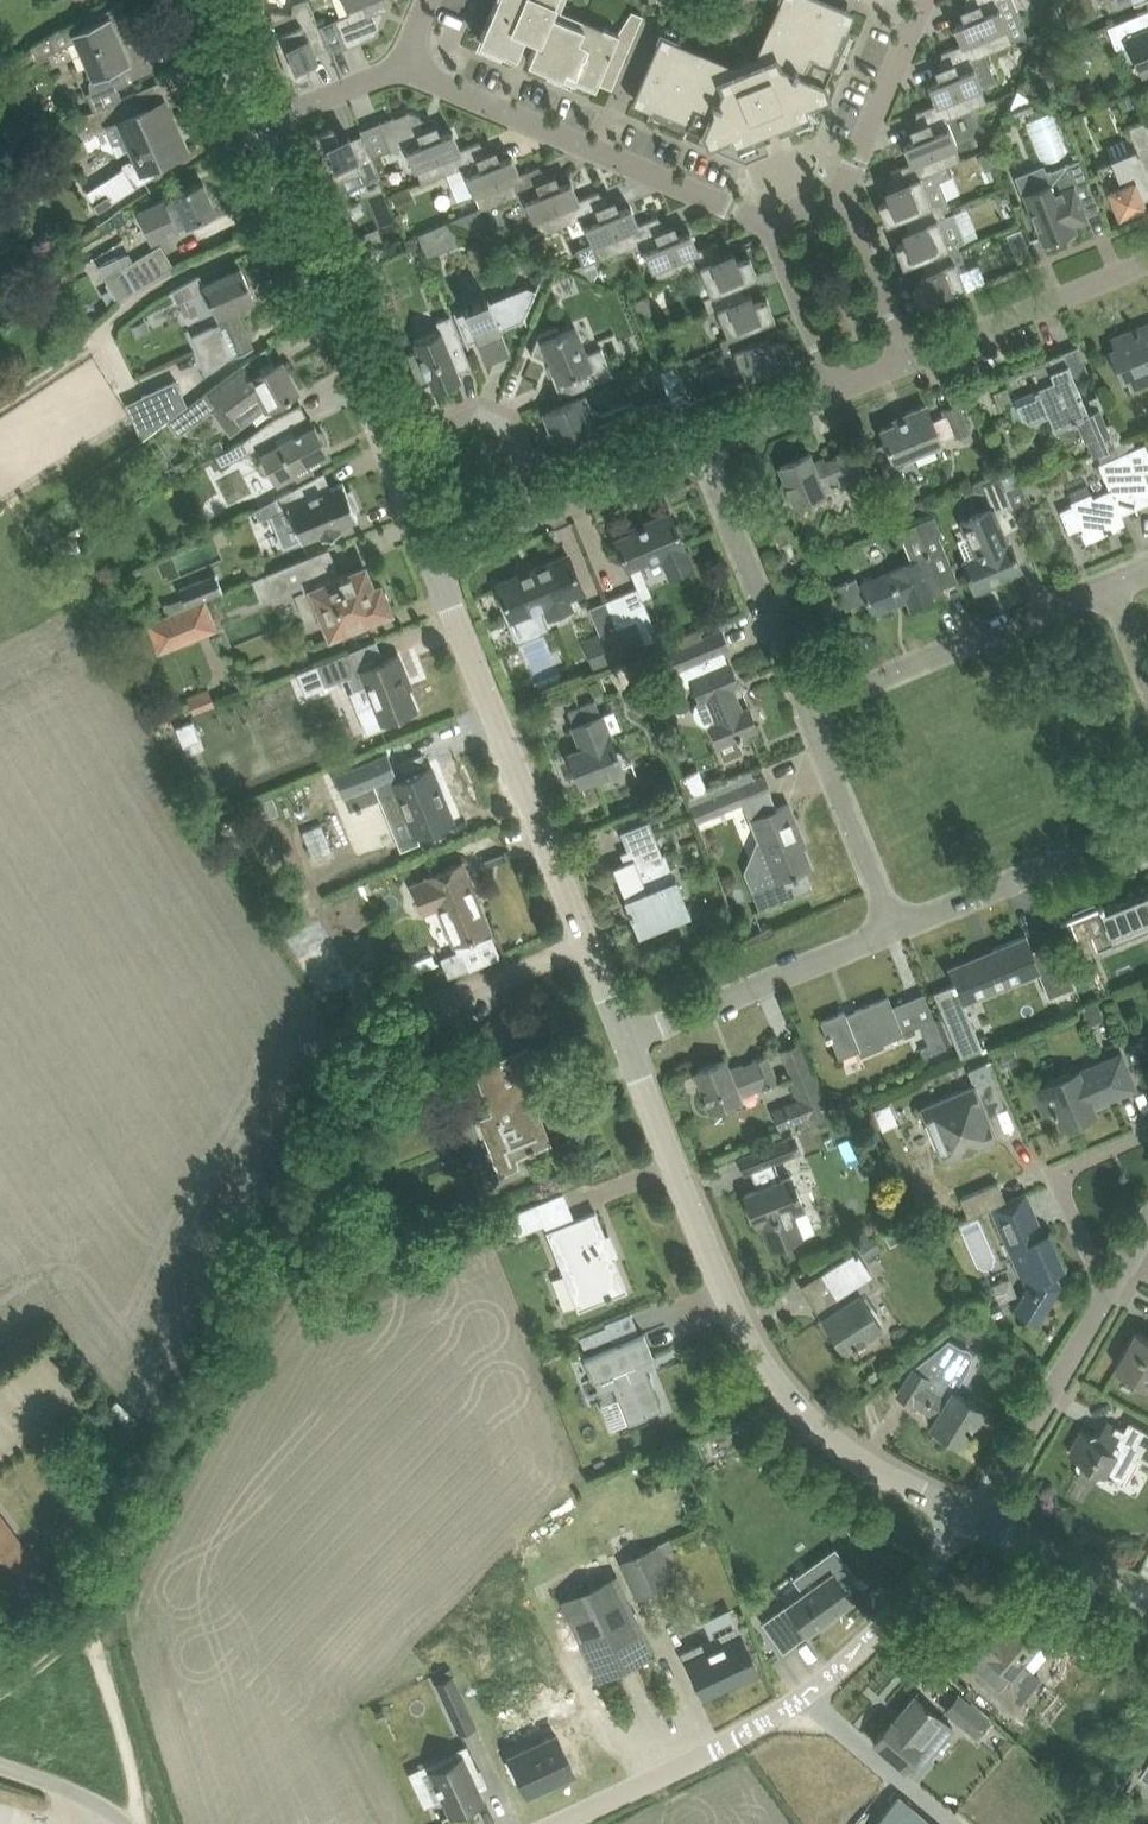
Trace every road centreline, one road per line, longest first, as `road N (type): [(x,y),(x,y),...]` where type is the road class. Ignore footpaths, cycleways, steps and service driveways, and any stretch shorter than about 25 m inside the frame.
road 1 (track): [(137,1823),(133,1771),(97,1649),(95,1606),(286,1284),(419,1016)]
road 2 (residential): [(987,1518),(819,1423),(762,1368),(627,1040)]
road 3 (unclassified): [(563,1823),(739,1735),(829,1678),(889,1630),(987,1518)]
road 4 (residential): [(587,942),(432,557)]
road 5 (residential): [(1147,665),(1123,602),(1084,593),(807,711)]
road 6 (residential): [(770,225),(402,65)]
road 7 (residential): [(432,557),(296,226)]
road 8 (unclassified): [(0,401),(204,264),(296,226)]
road 9 (residential): [(892,928),(627,1040)]
road 10 (residential): [(807,711),(704,445)]
road 11 (residential): [(1147,832),(892,928)]
road 12 (residential): [(909,363),(1147,266)]
road 13 (unclassified): [(987,1518),(1106,1302)]
road 14 (residential): [(892,928),(807,711)]
road 15 (residential): [(1106,1302),(1075,1175),(1099,1150),(1147,1134)]
road 16 (residential): [(924,0),(844,192)]
road 17 (unclassified): [(419,1016),(587,942)]
road 18 (residential): [(909,363),(844,192)]
road 19 (residential): [(838,390),(770,225)]
road 20 (residential): [(987,1518),(1147,1596)]
road 21 (residential): [(542,513),(704,445)]
road 22 (residential): [(542,513),(507,429),(475,413),(438,428)]
road 23 (residential): [(259,123),(402,65)]
road 24 (residential): [(704,445),(838,390)]
road 25 (unclassified): [(129,1823),(68,1786),(0,1765)]
road 26 (residential): [(259,123),(208,0)]
road 27 (track): [(0,1695),(95,1606)]

